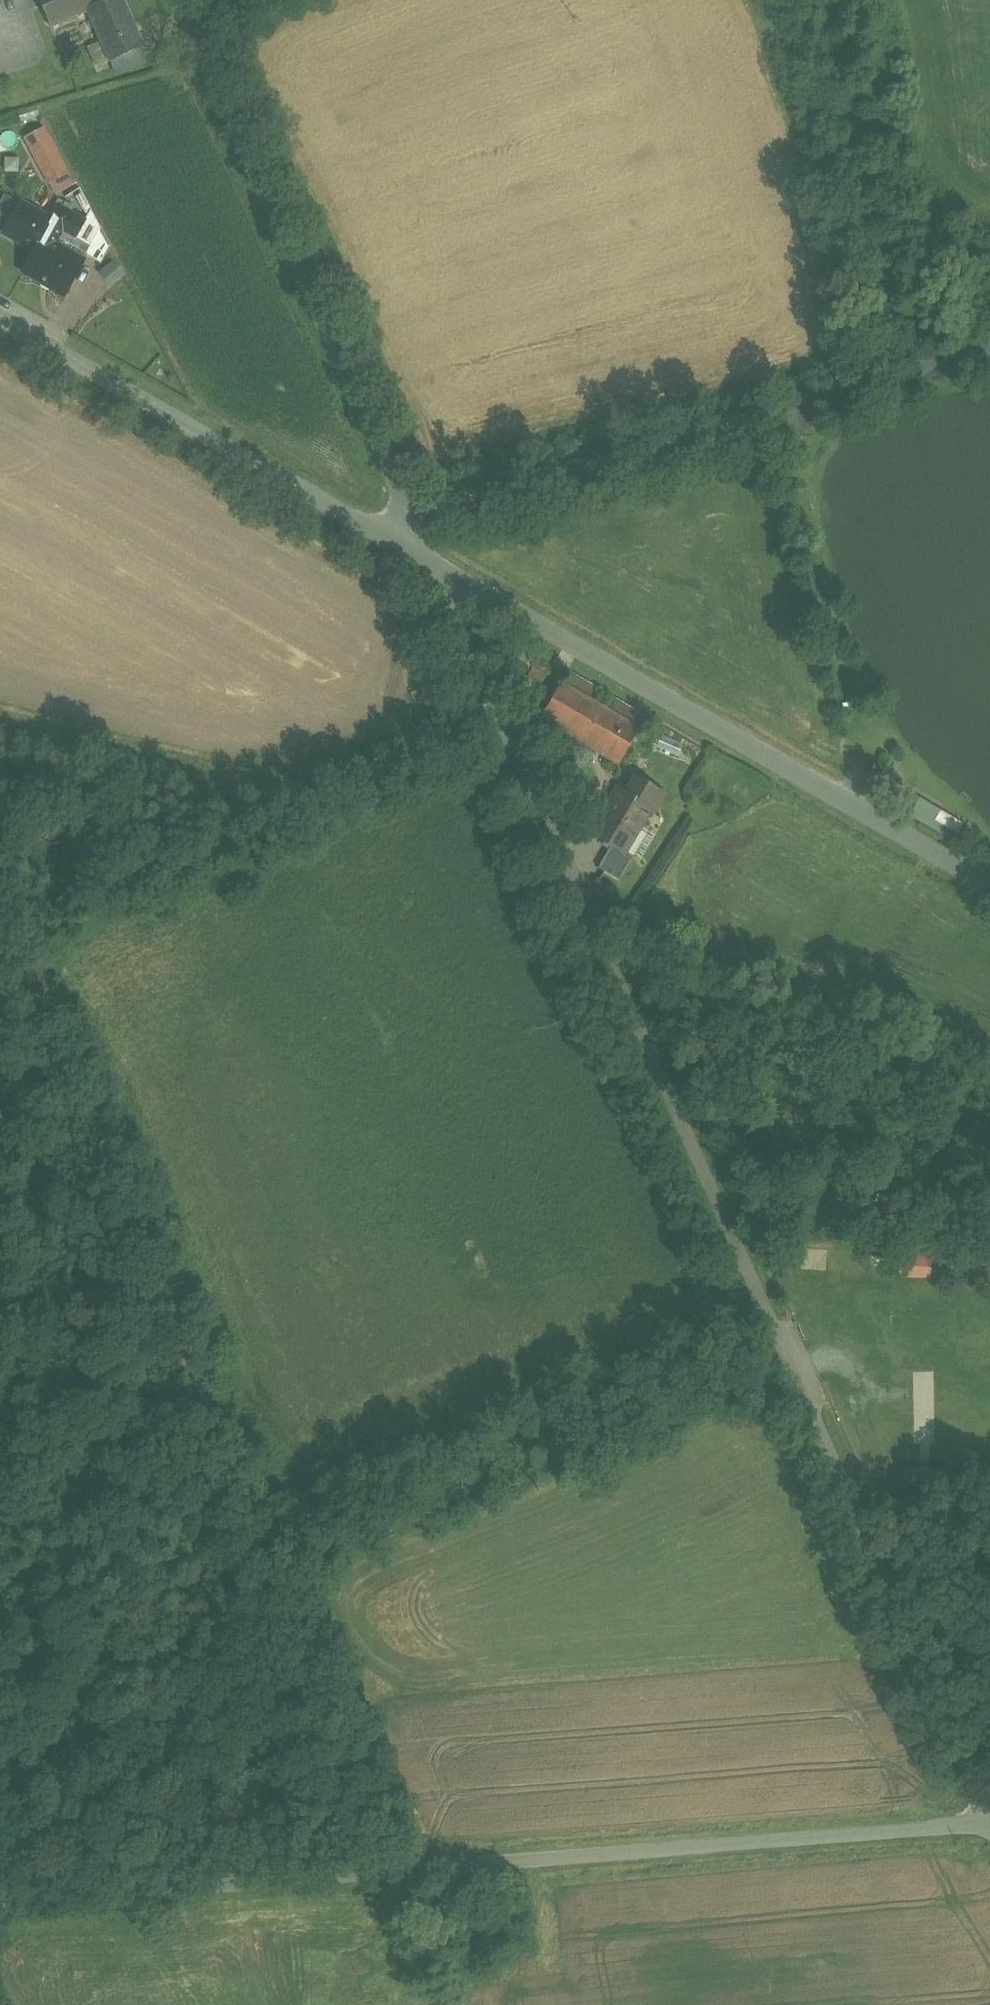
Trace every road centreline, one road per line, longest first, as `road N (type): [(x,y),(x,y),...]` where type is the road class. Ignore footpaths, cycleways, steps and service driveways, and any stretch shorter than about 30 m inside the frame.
road 1 (unclassified): [(419,549),(989,1816)]
road 2 (unclassified): [(989,1824),(0,1897)]
road 3 (unclassified): [(989,884),(530,621),(419,549)]
road 4 (track): [(989,360),(443,506),(419,549)]
road 5 (unclassified): [(180,0),(419,549)]
road 6 (unclassified): [(419,549),(0,313)]

